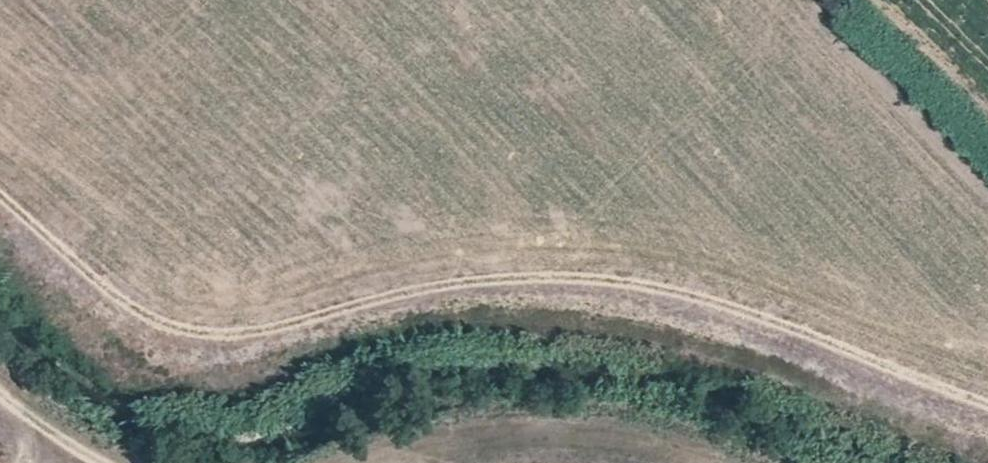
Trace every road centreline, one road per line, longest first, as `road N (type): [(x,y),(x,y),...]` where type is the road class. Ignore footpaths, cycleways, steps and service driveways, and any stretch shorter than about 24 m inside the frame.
road 1 (track): [(987,456),(803,381),(629,331),(449,335)]
road 2 (track): [(348,462),(430,436),(610,433),(726,462)]
road 3 (track): [(0,390),(99,462)]

